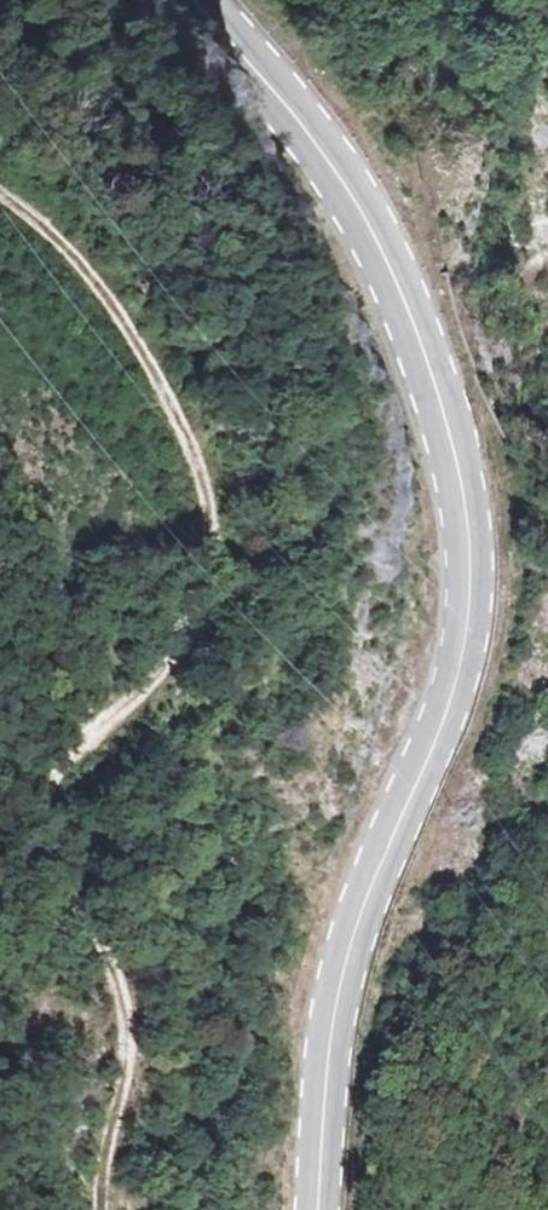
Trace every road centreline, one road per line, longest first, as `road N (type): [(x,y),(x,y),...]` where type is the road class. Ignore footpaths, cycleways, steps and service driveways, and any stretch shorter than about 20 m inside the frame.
road 1 (secondary): [(197,0),(316,144),(391,271),(435,376),(471,512),(472,612),(446,716),(340,978),(320,1209)]
road 2 (track): [(102,1209),(131,1036),(51,793),(64,761),(162,681),(194,640),(213,589),(213,530),(183,428),(116,313),(82,266),(0,195)]

